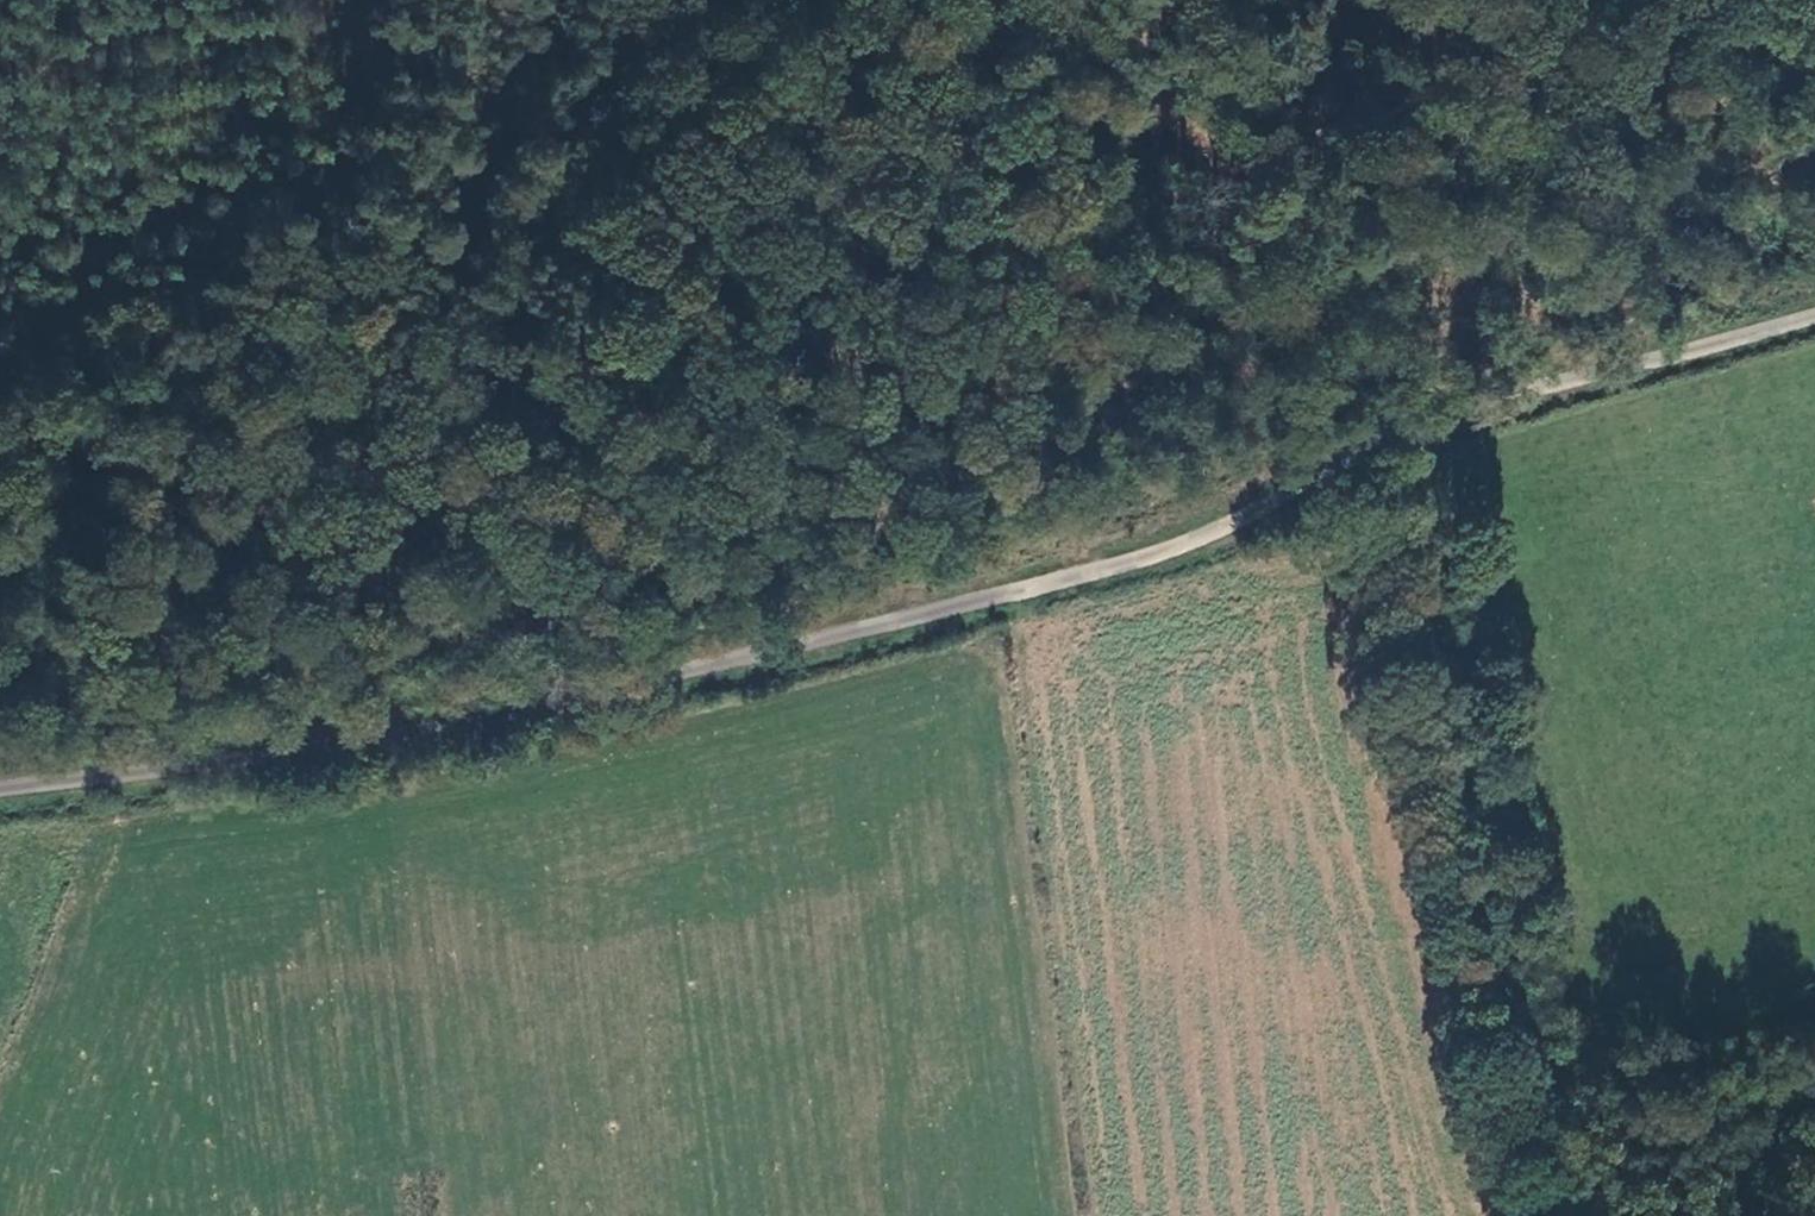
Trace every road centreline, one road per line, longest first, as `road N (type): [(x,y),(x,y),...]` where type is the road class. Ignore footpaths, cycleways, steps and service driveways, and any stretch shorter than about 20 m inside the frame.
road 1 (unclassified): [(0,787),(333,749),(483,720),(1221,537),(1384,446),(1526,388),(1814,305)]

